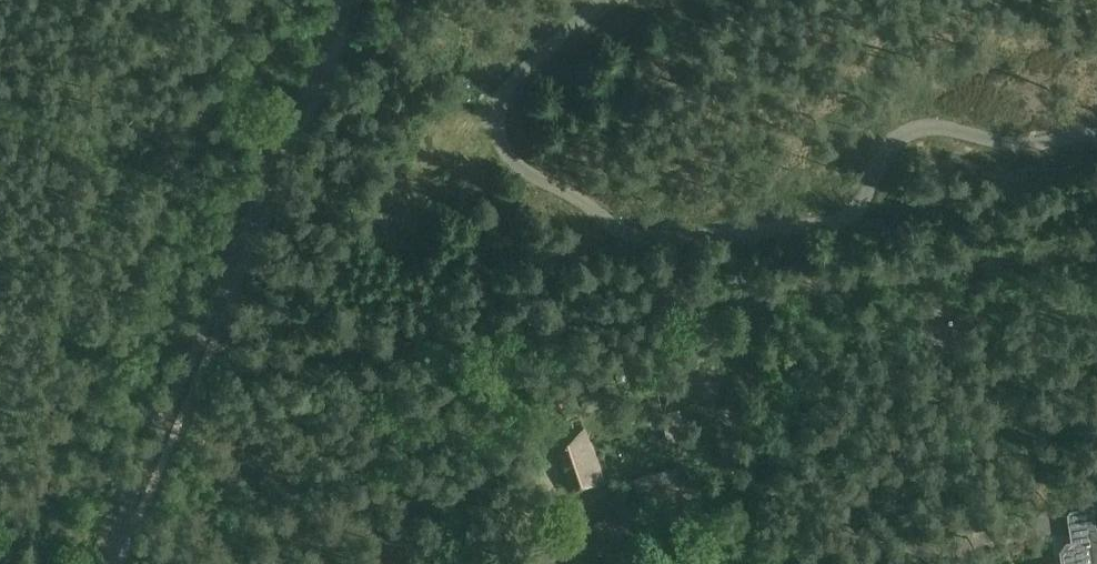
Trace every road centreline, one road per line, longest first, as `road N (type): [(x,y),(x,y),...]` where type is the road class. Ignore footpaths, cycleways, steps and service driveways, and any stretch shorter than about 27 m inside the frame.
road 1 (unclassified): [(1096,249),(244,358),(196,353)]
road 2 (track): [(108,563),(347,0)]

